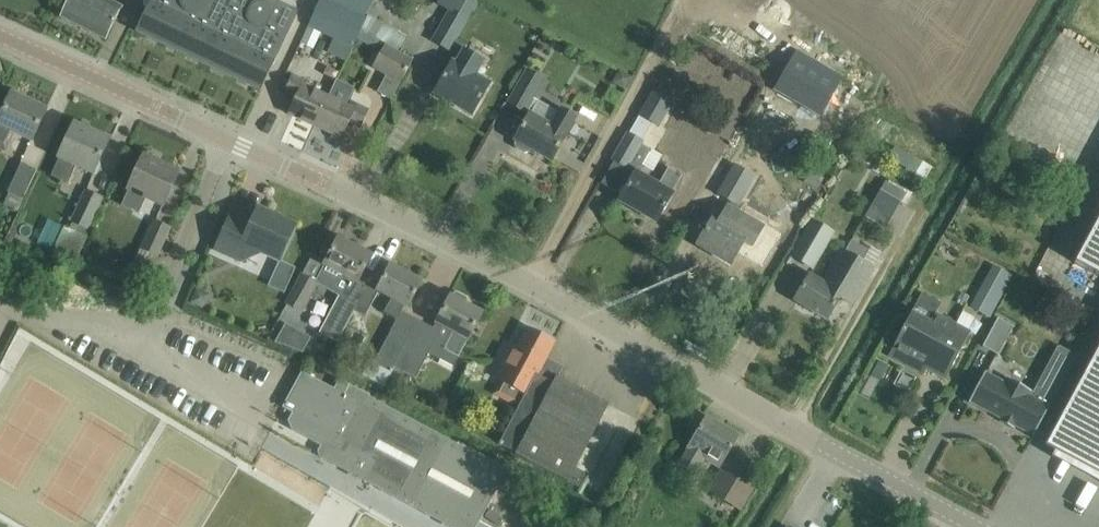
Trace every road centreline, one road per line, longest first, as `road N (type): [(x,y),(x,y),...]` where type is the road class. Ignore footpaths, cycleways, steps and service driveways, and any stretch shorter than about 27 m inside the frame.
road 1 (tertiary): [(975,526),(367,202),(0,36)]

